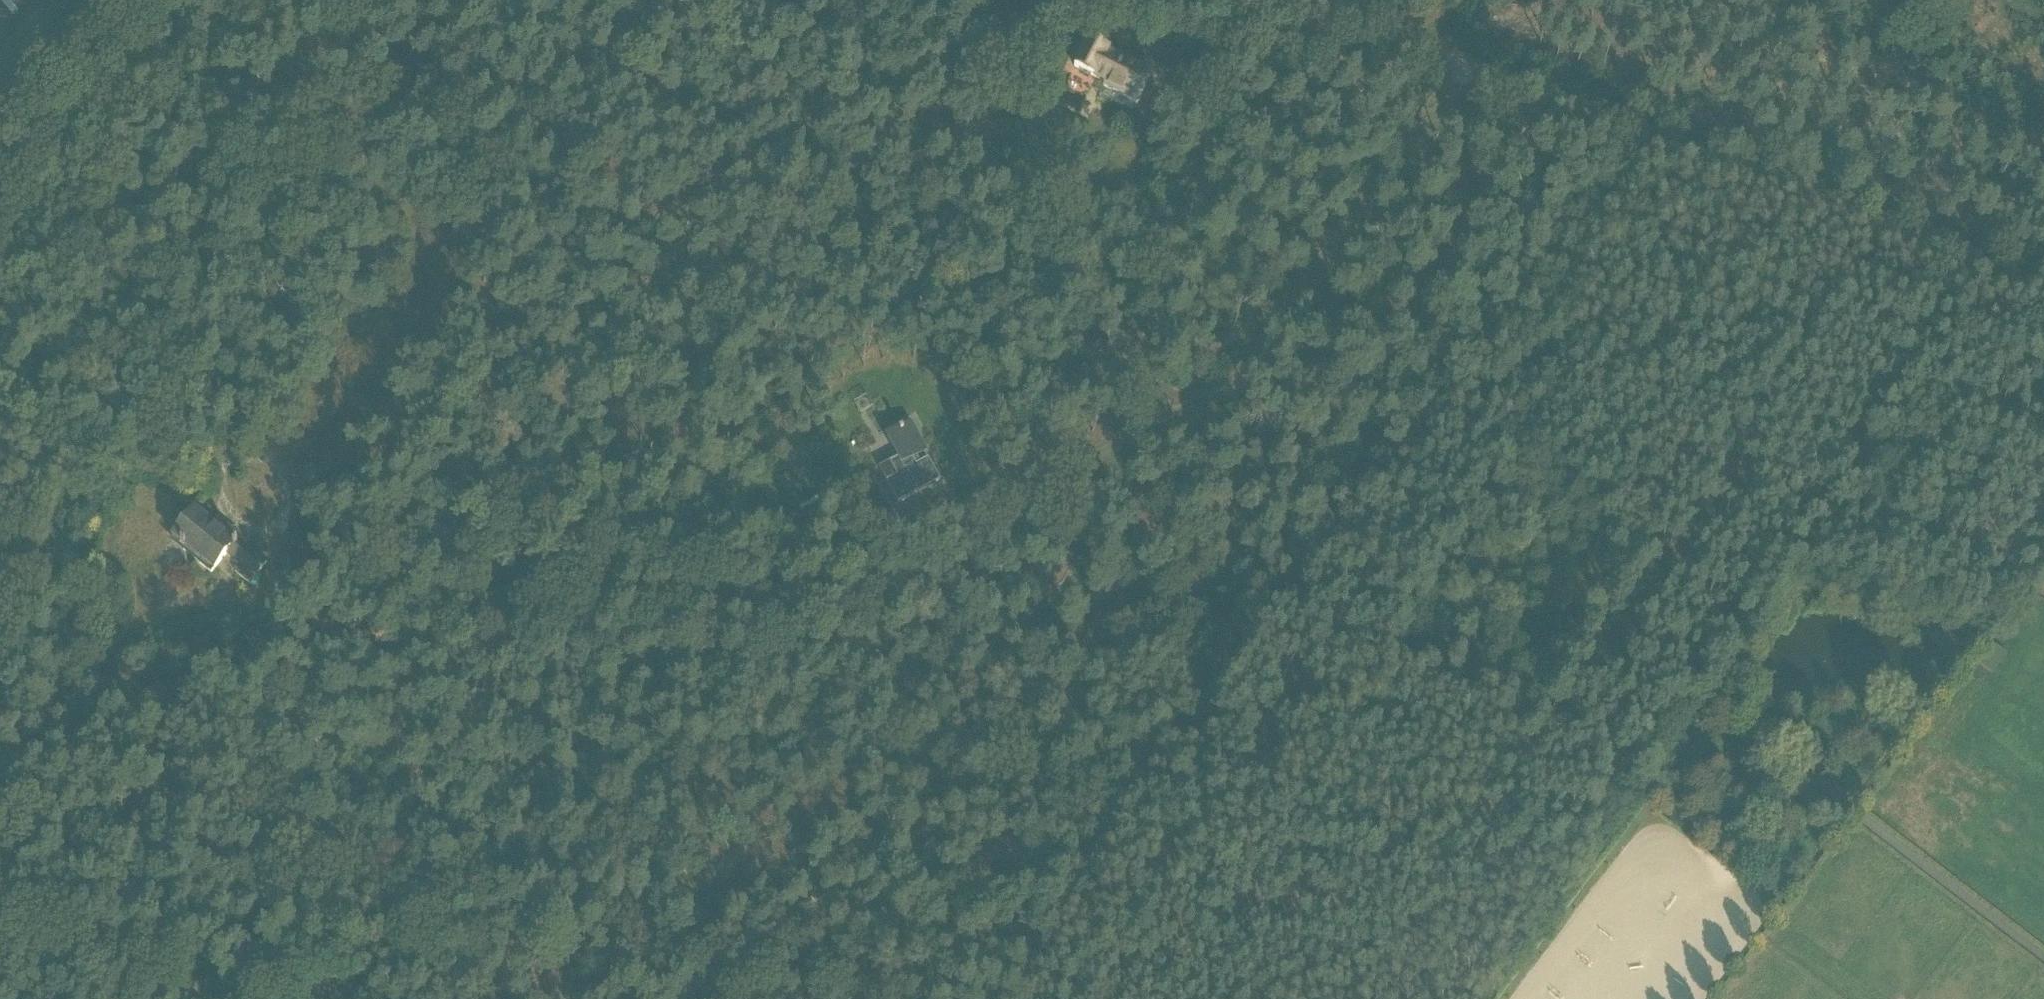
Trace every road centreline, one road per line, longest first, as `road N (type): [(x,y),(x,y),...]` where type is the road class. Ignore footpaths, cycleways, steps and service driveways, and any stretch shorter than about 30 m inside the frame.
road 1 (unclassified): [(1303,0),(2043,295)]
road 2 (unclassified): [(0,192),(142,0)]
road 3 (track): [(0,932),(218,998)]

